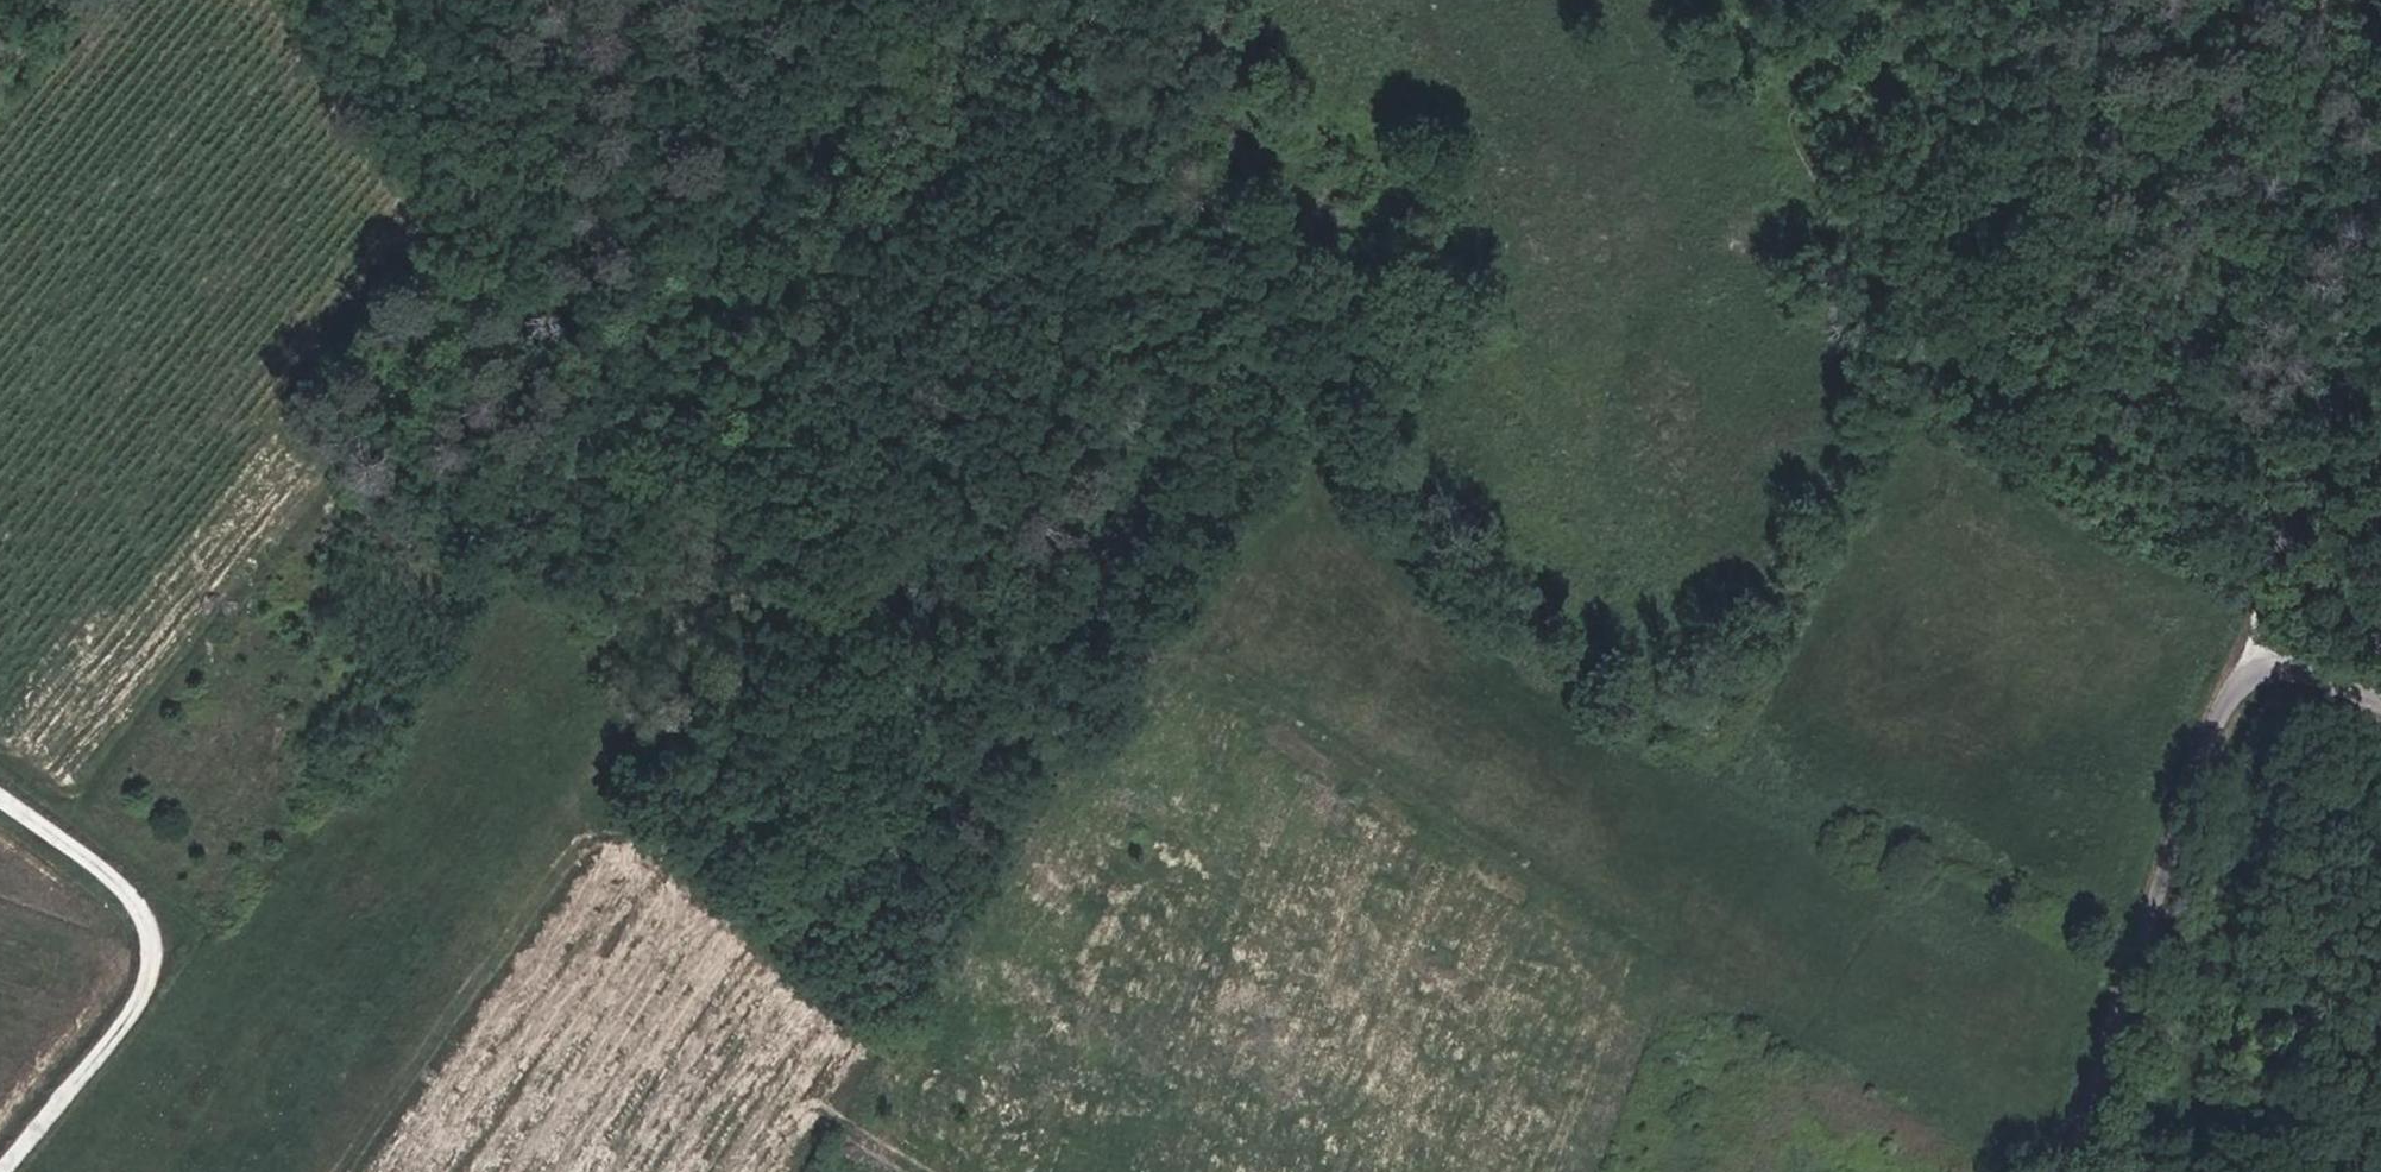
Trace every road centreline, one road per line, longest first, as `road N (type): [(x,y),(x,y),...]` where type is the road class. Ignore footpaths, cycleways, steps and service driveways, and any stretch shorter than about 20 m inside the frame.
road 1 (unclassified): [(2309,671),(2268,670),(2227,697),(2071,1171)]
road 2 (track): [(0,1165),(137,1002),(152,946),(134,899),(0,795)]

